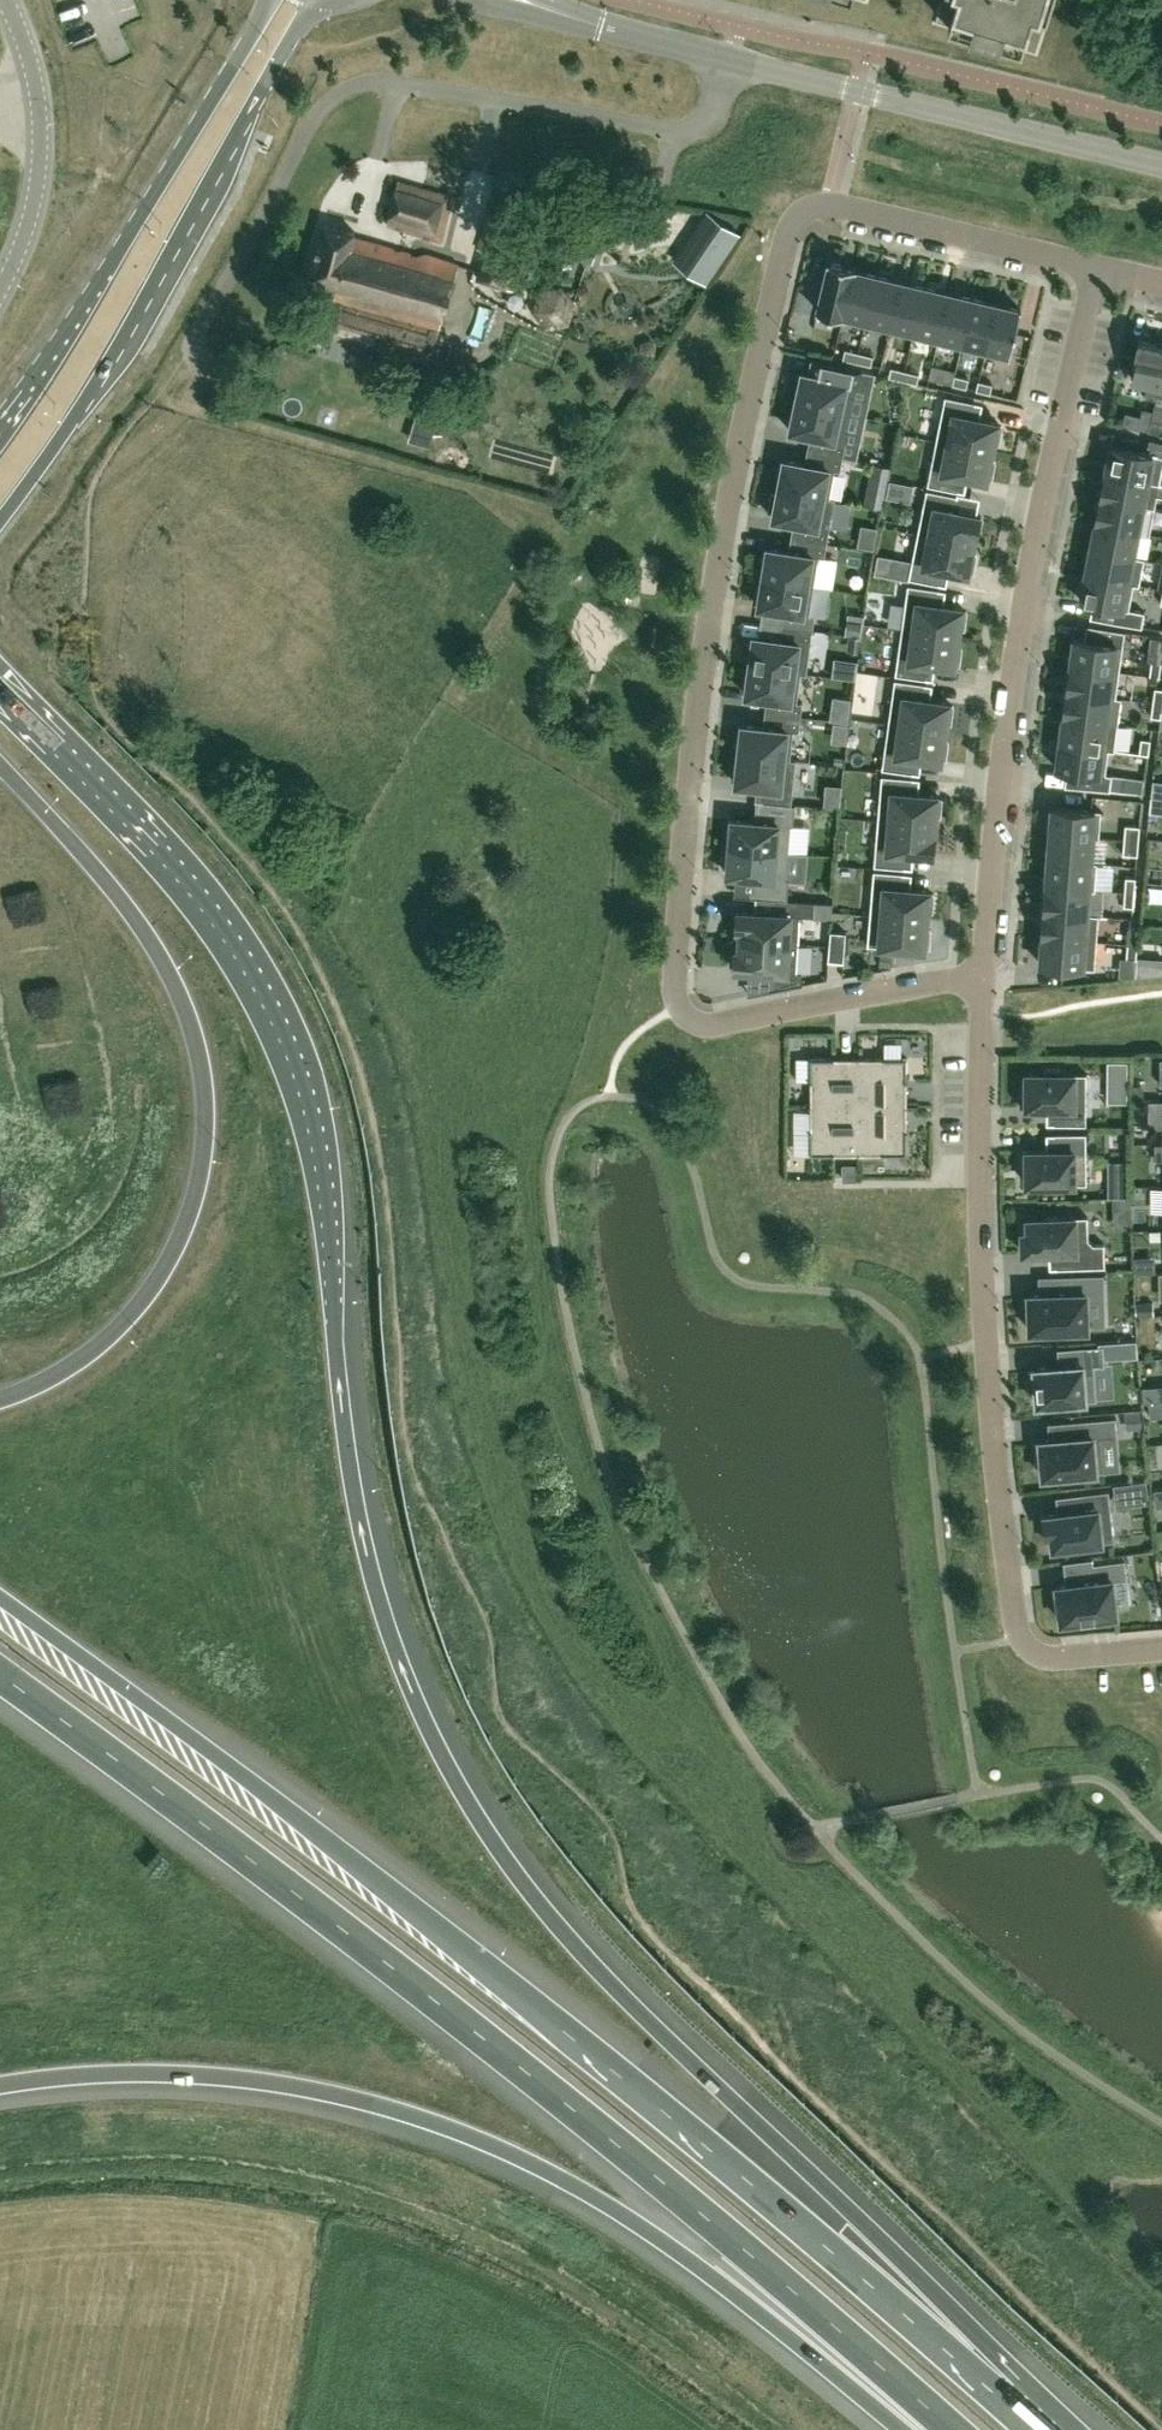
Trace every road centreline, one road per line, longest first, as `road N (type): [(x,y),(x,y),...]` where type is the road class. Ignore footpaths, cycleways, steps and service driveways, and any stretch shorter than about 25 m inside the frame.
road 1 (motorway): [(1001,2399),(773,2137),(543,1907),(491,1841),(404,1671),(367,1561),(347,1435),(327,1144),(301,1055),(239,946),(168,852),(0,689)]
road 2 (residential): [(1095,273),(828,203),(808,208),(787,246),(728,515),(672,962),(676,1003),(706,1024),(730,1026),(980,977)]
road 3 (motorway): [(0,1675),(408,1978),(800,2290),(954,2429)]
road 4 (motorway): [(1001,2399),(490,1970),(114,1680)]
road 5 (motorway): [(0,2090),(85,2077),(268,2083),(438,2122),(535,2162),(635,2220),(915,2429)]
road 6 (residential): [(980,977),(985,1345),(1018,1637),(1042,1653),(1078,1658),(1161,1651)]
road 7 (primary): [(0,765),(148,935),(195,1042),(206,1121),(192,1217),(168,1272),(99,1350),(0,1403)]
road 8 (residential): [(731,59),(708,119),(694,134),(390,84),(346,91),(324,105),(189,353)]
road 9 (residential): [(1095,273),(1025,619),(980,977)]
road 10 (tertiary): [(0,518),(86,402),(318,0)]
road 11 (tertiary): [(268,0),(0,429)]
road 12 (residential): [(731,59),(1161,165)]
road 13 (unclassified): [(0,292),(23,243),(40,144),(34,73),(7,0)]
road 14 (primary): [(114,1680),(0,1597)]
road 15 (residential): [(599,24),(731,59)]

